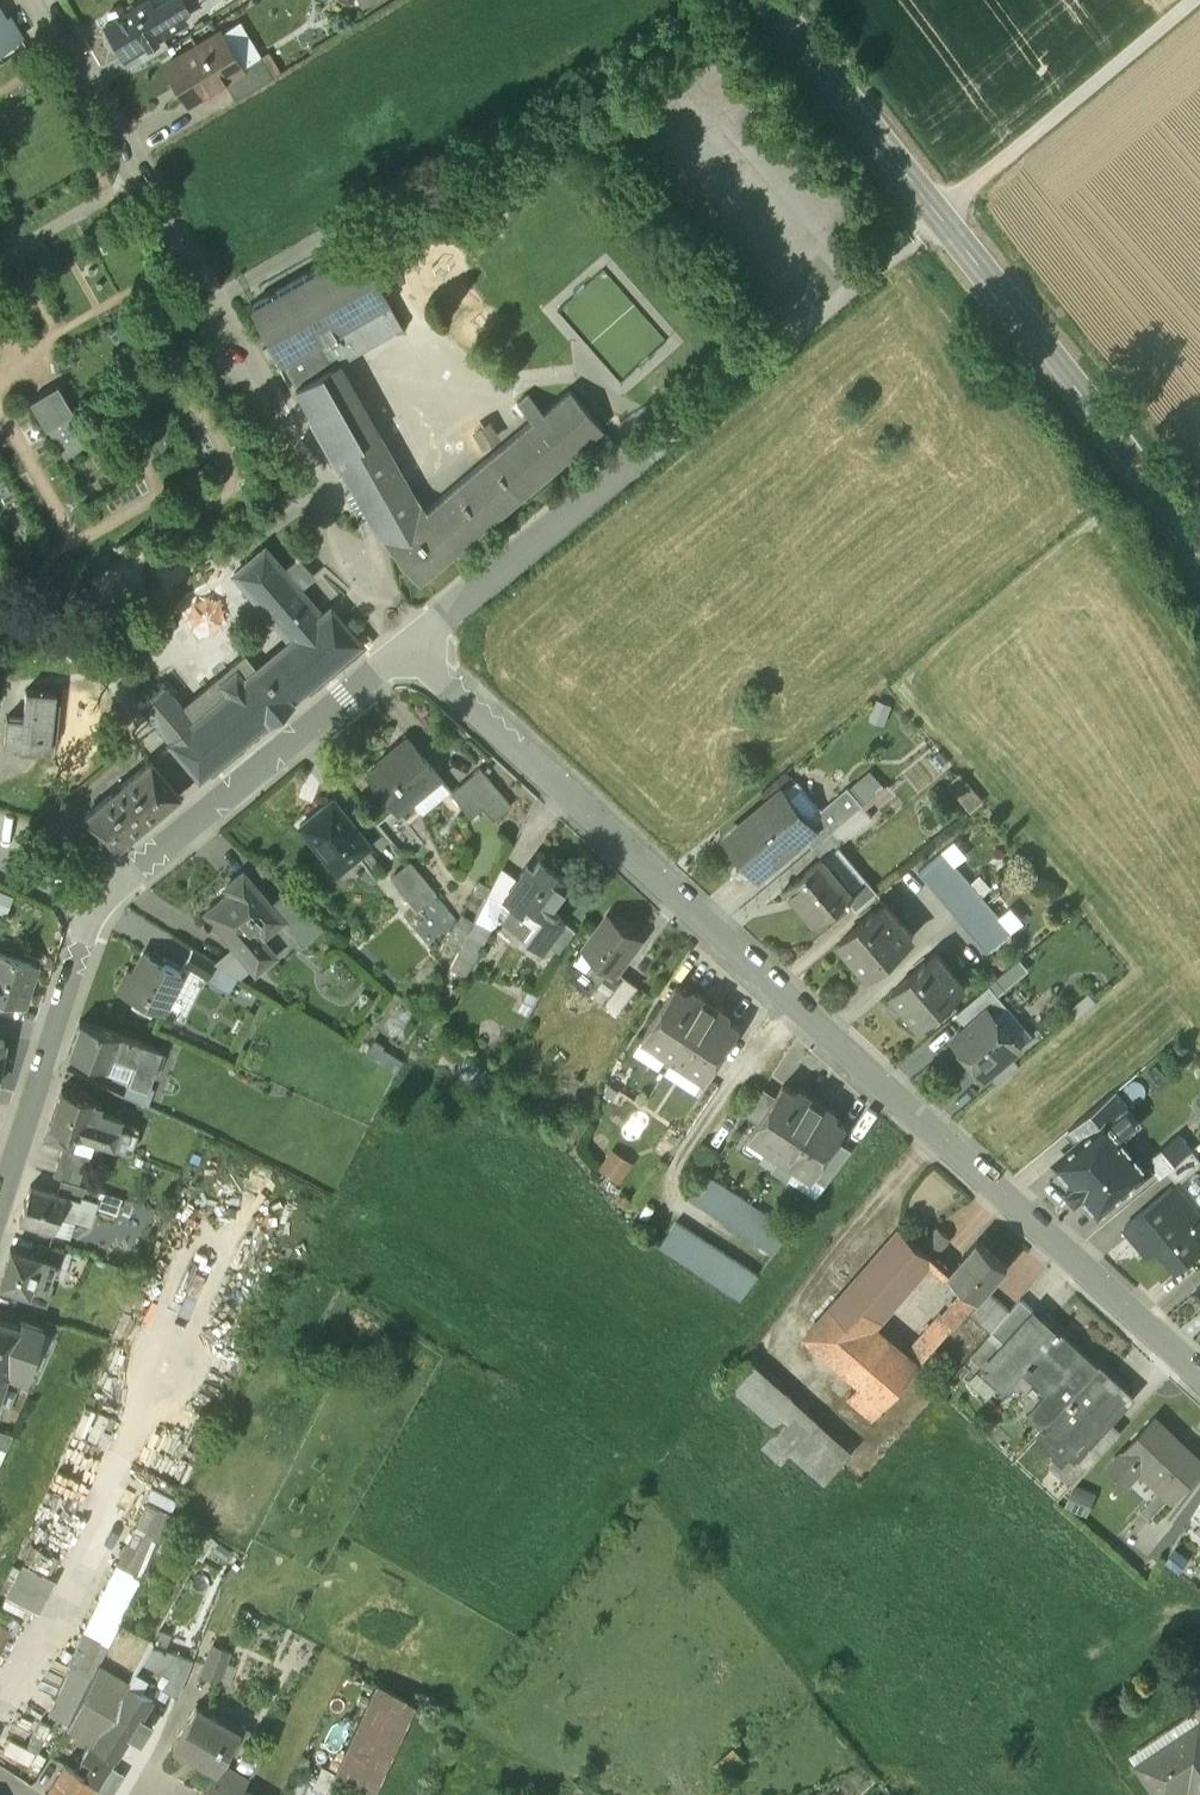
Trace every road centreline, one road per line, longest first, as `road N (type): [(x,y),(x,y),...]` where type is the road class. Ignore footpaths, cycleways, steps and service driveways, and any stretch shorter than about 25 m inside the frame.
road 1 (residential): [(415,648),(1199,1382)]
road 2 (residential): [(46,0),(375,591),(415,648)]
road 3 (residential): [(0,1214),(98,904),(415,648)]
road 4 (tertiary): [(1199,544),(1163,483),(779,0)]
road 5 (track): [(945,206),(1193,0)]
road 6 (unclassified): [(415,648),(653,451)]

